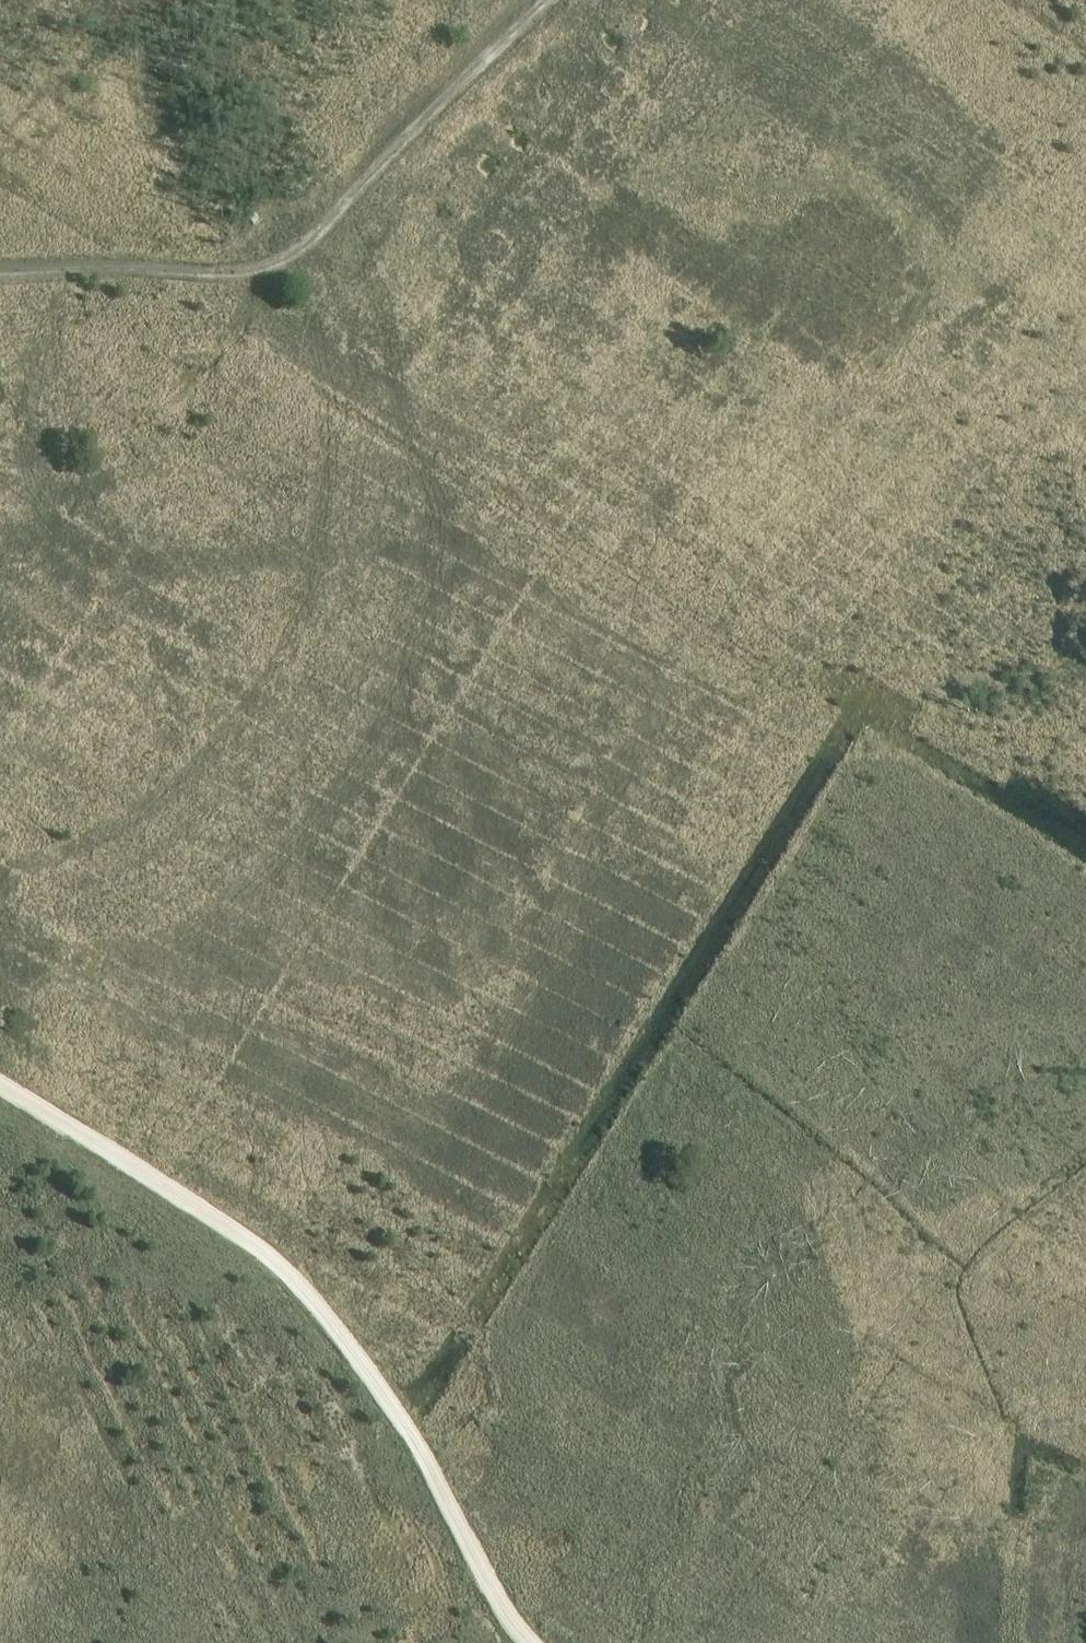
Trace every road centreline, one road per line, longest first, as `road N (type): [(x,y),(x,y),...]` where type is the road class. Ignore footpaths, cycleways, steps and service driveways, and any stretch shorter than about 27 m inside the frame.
road 1 (track): [(527,1642),(400,1418),(297,1282),(230,1229),(0,1086)]
road 2 (track): [(0,274),(119,266),(230,274),(277,264),(311,240),(549,0)]

